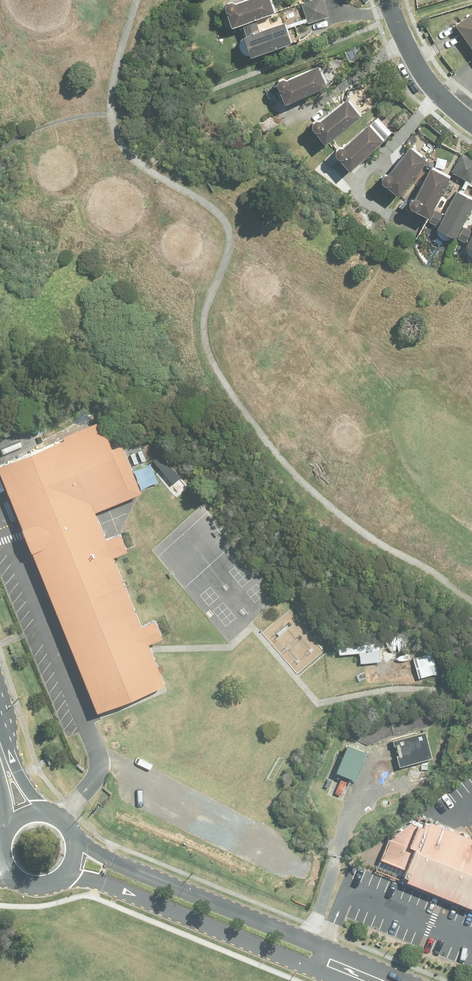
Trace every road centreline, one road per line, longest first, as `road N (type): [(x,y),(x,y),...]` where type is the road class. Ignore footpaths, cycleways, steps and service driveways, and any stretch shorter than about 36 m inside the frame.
road 1 (tertiary): [(75,837),(107,859),(326,947)]
road 2 (tertiary): [(317,970),(99,883),(62,880)]
road 3 (residential): [(471,122),(428,83),(391,0)]

